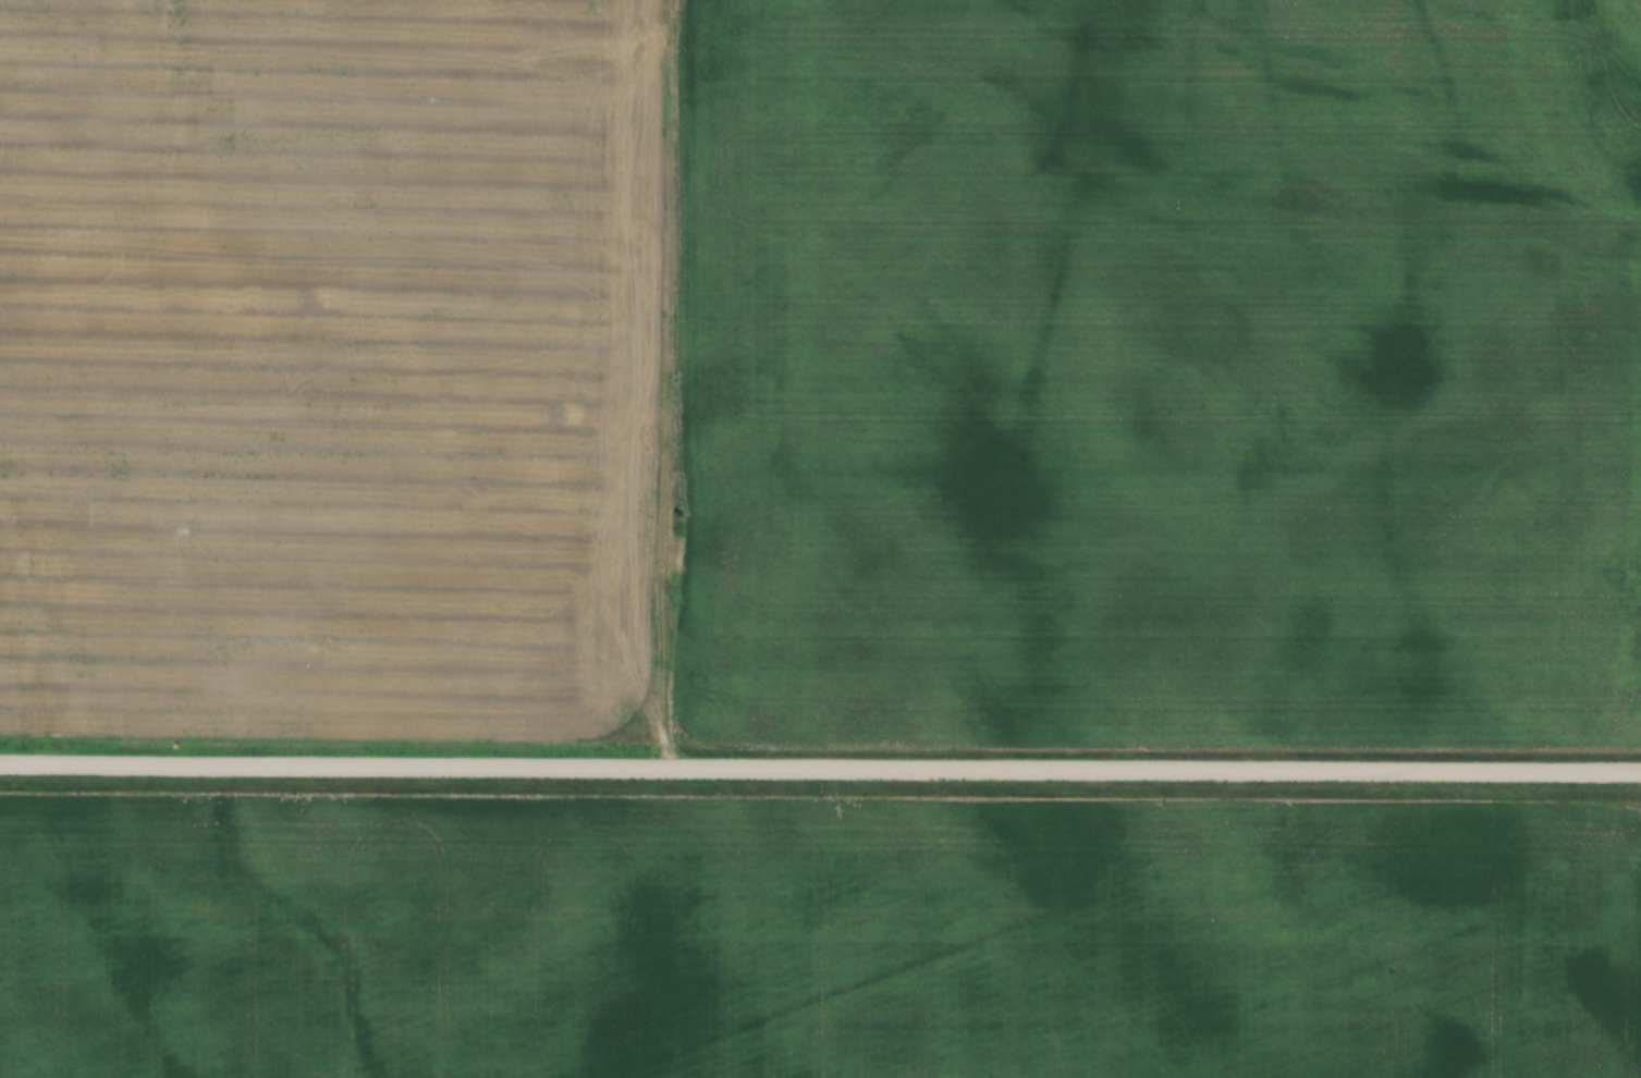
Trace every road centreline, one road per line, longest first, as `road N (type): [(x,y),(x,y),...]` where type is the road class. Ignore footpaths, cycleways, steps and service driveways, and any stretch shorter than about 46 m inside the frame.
road 1 (residential): [(0,764),(1640,774)]

